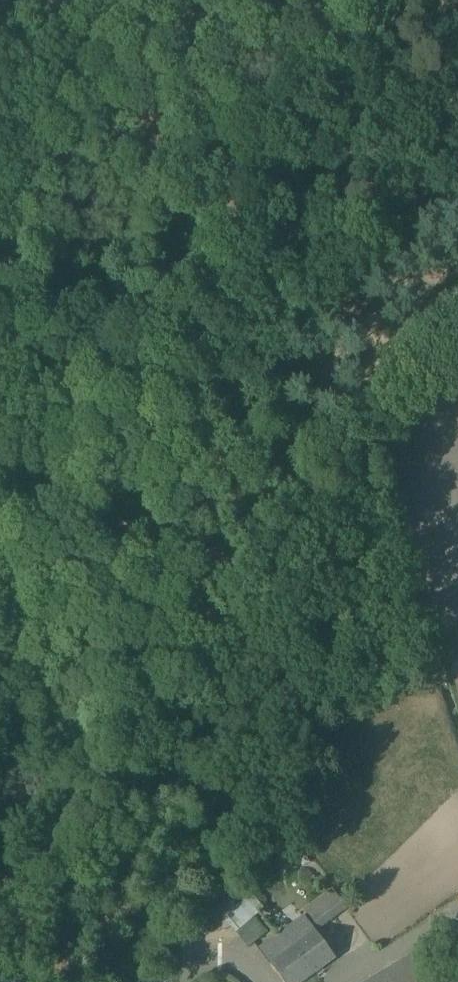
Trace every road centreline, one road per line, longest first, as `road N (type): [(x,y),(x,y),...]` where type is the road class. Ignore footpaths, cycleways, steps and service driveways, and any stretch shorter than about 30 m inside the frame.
road 1 (track): [(354,0),(0,562)]
road 2 (track): [(158,313),(152,190),(119,78),(167,0)]

